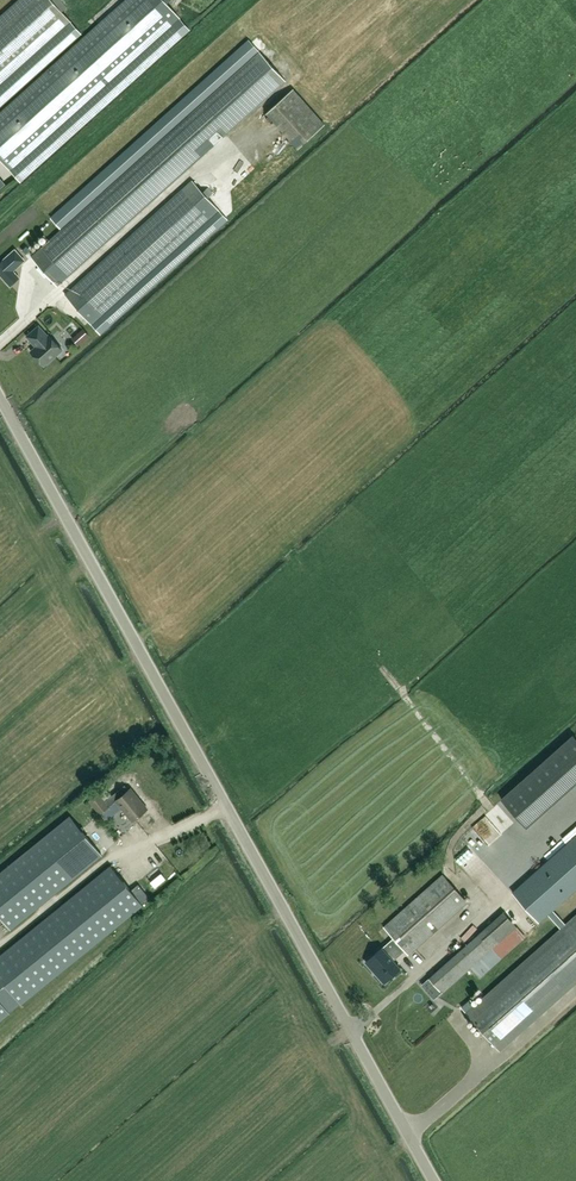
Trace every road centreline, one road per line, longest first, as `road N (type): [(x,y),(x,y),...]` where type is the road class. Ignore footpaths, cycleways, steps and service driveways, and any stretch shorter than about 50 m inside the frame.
road 1 (tertiary): [(434,1180),(0,413)]

